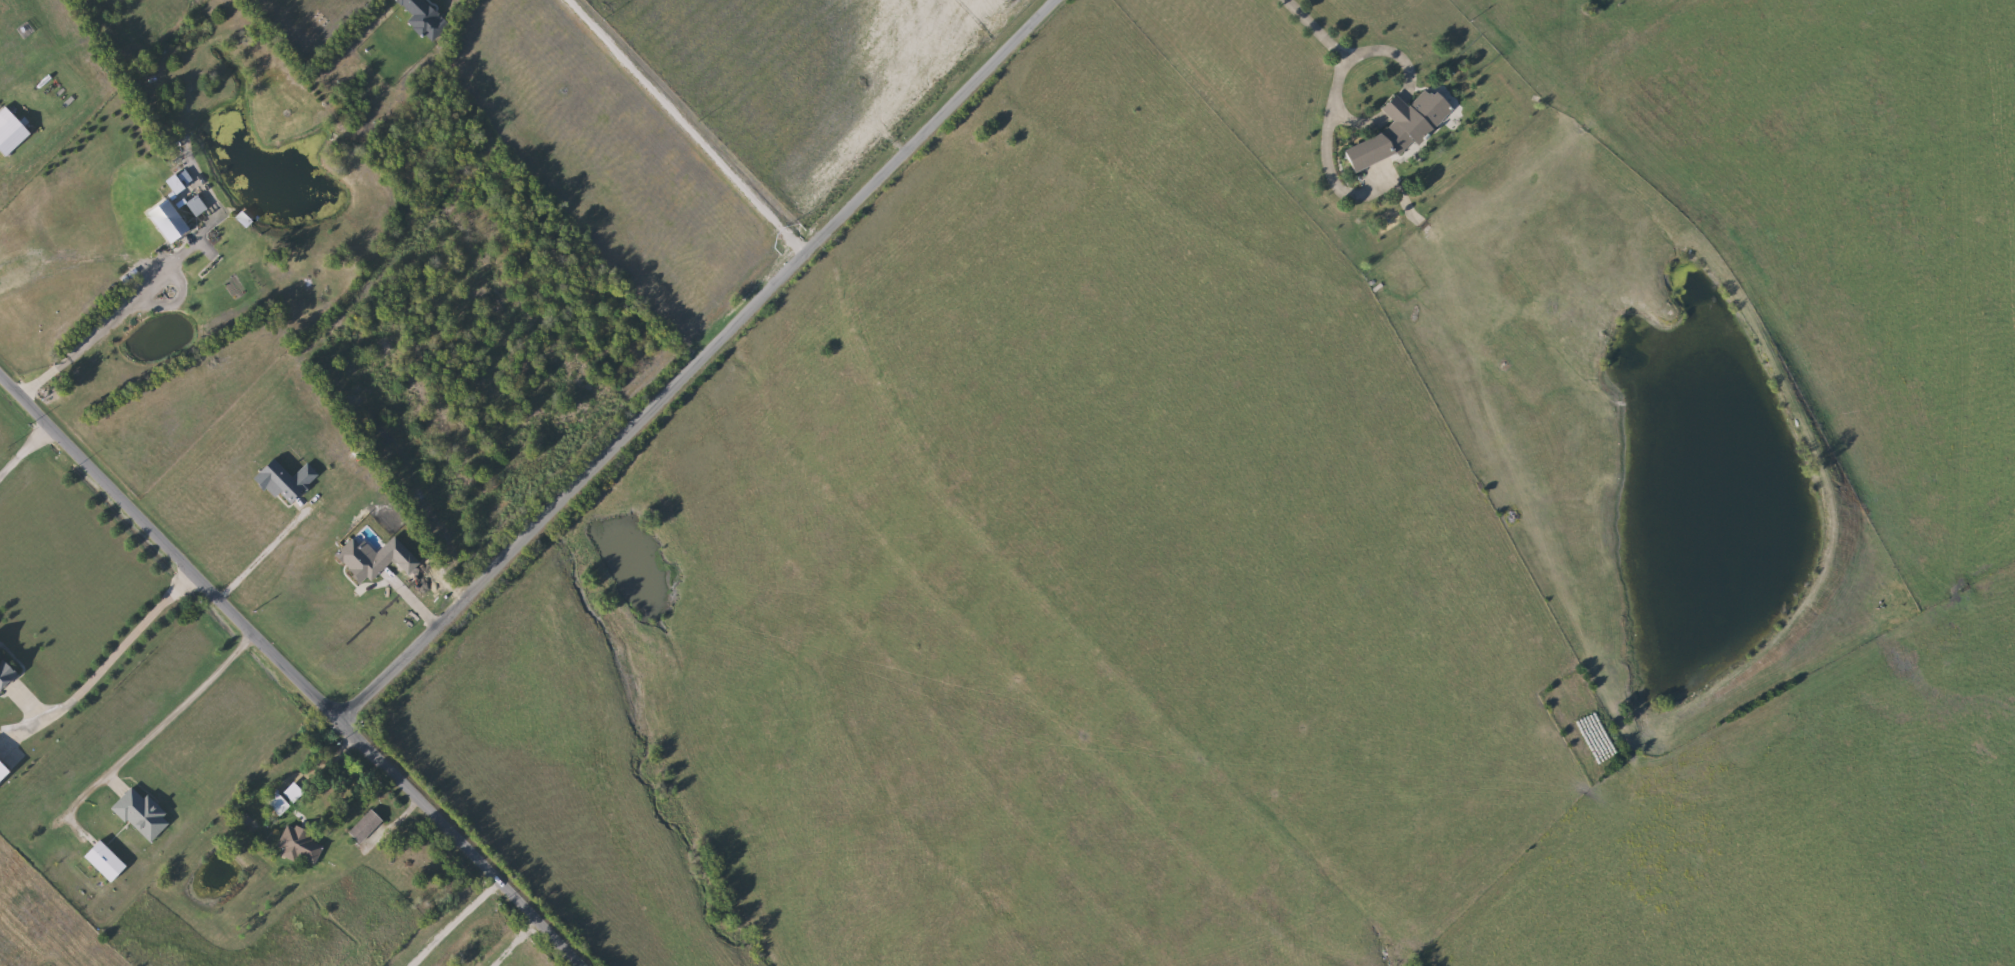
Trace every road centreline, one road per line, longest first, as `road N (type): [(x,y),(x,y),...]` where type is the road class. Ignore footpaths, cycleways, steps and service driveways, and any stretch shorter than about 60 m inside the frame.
road 1 (residential): [(338,715),(1049,0)]
road 2 (residential): [(0,378),(588,965)]

